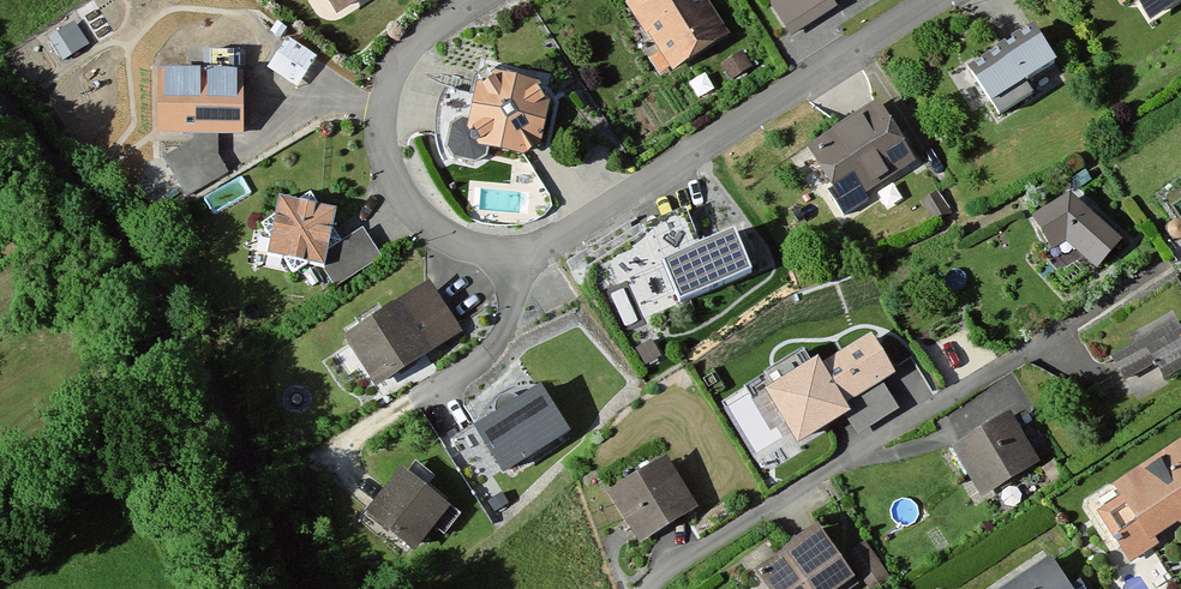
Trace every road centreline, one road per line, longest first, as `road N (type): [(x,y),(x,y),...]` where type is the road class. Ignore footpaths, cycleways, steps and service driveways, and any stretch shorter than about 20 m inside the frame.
road 1 (residential): [(469,0),(432,24),(399,69),(382,109),(381,144),(393,188),(418,218),(449,237),(517,253),(552,242),(927,0)]
road 2 (residential): [(655,588),(1150,273)]
road 3 (tertiary): [(282,588),(262,523),(161,312),(102,227),(0,108)]

